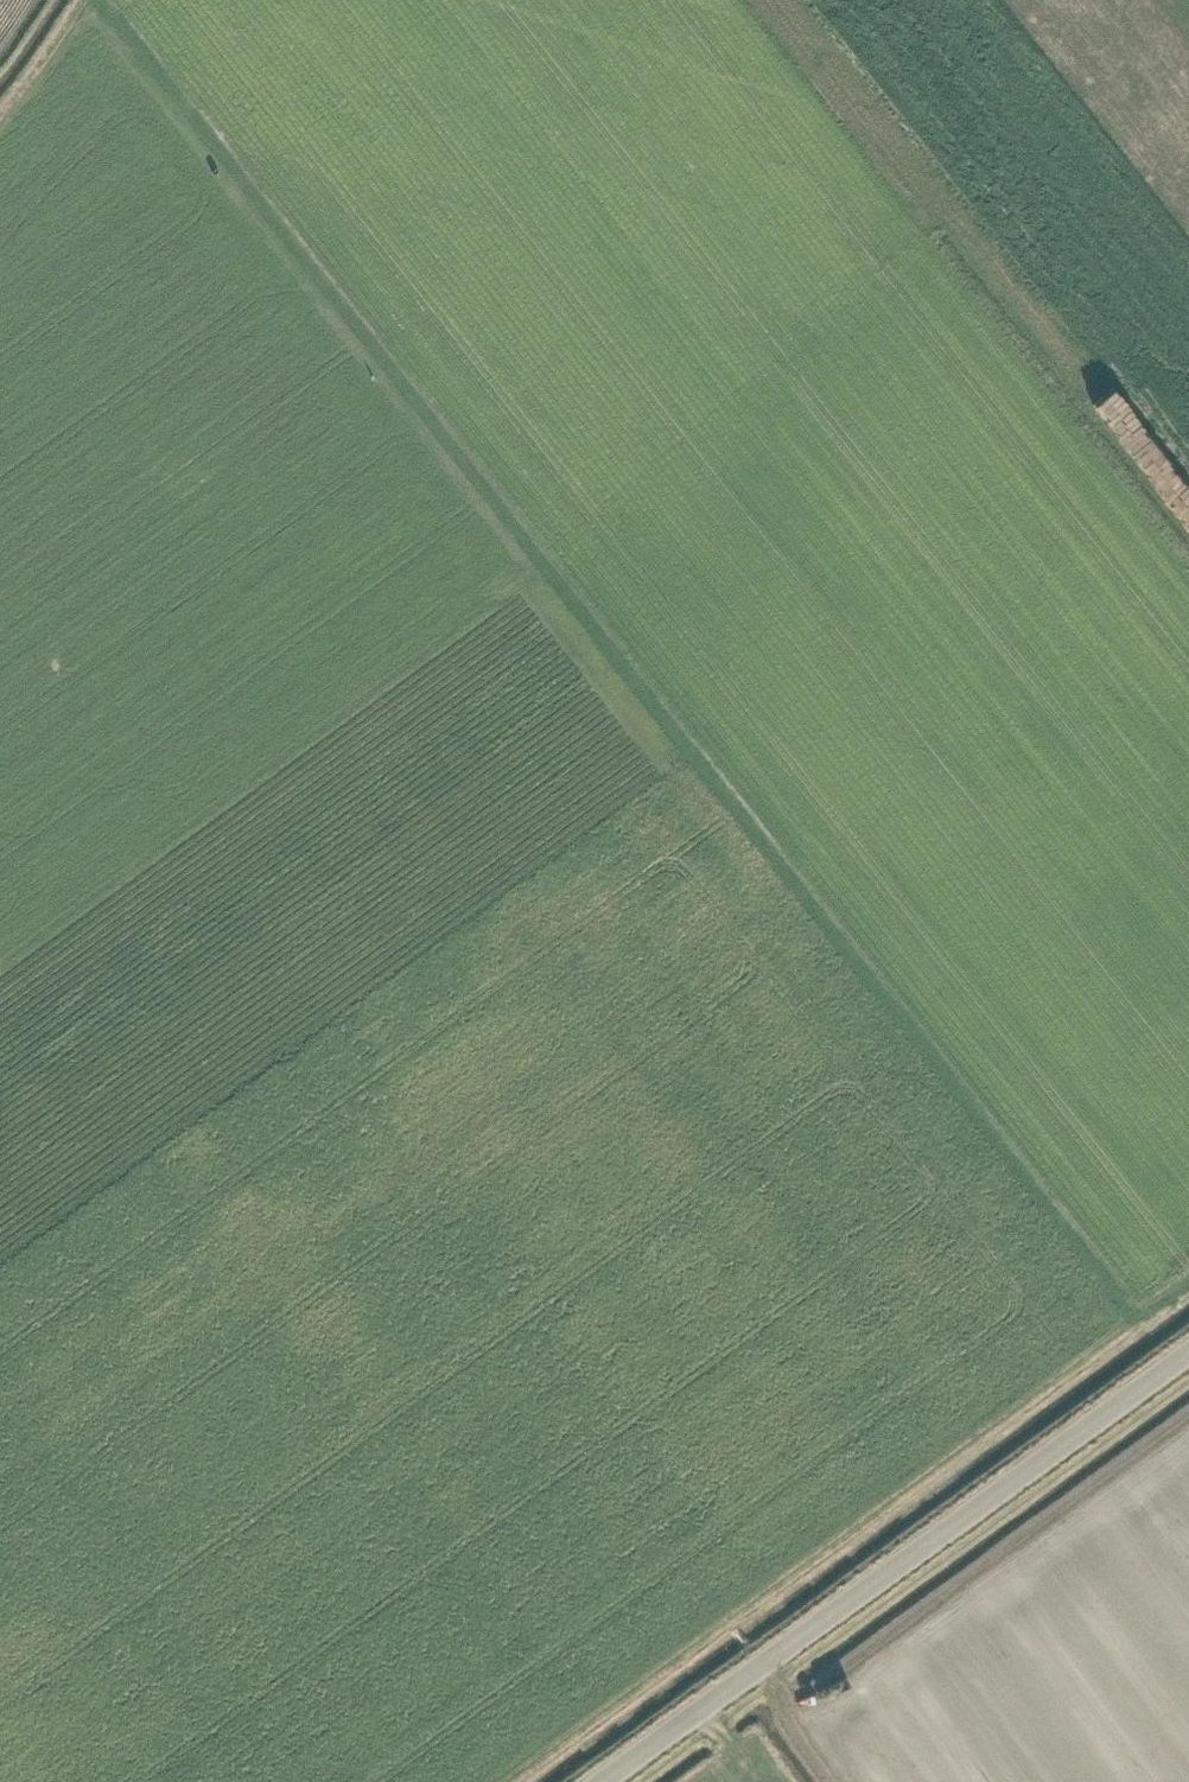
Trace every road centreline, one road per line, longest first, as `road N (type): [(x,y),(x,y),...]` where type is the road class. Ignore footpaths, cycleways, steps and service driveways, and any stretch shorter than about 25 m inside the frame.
road 1 (unclassified): [(617,1781),(731,1686),(1188,1349)]

